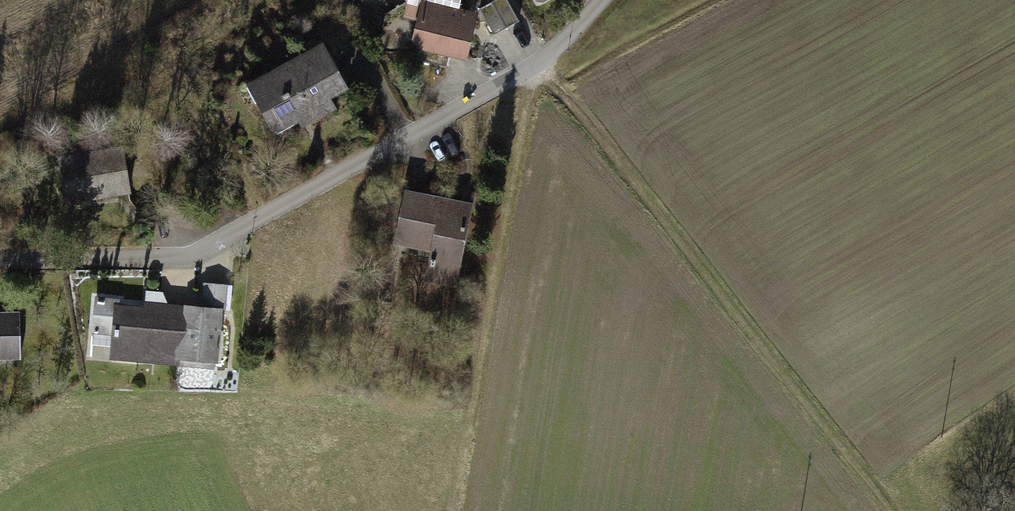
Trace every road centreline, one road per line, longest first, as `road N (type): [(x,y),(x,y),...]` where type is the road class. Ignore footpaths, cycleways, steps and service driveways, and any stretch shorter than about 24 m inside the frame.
road 1 (residential): [(599,0),(538,65),(213,245),(172,258),(0,261)]
road 2 (track): [(452,510),(538,65)]

